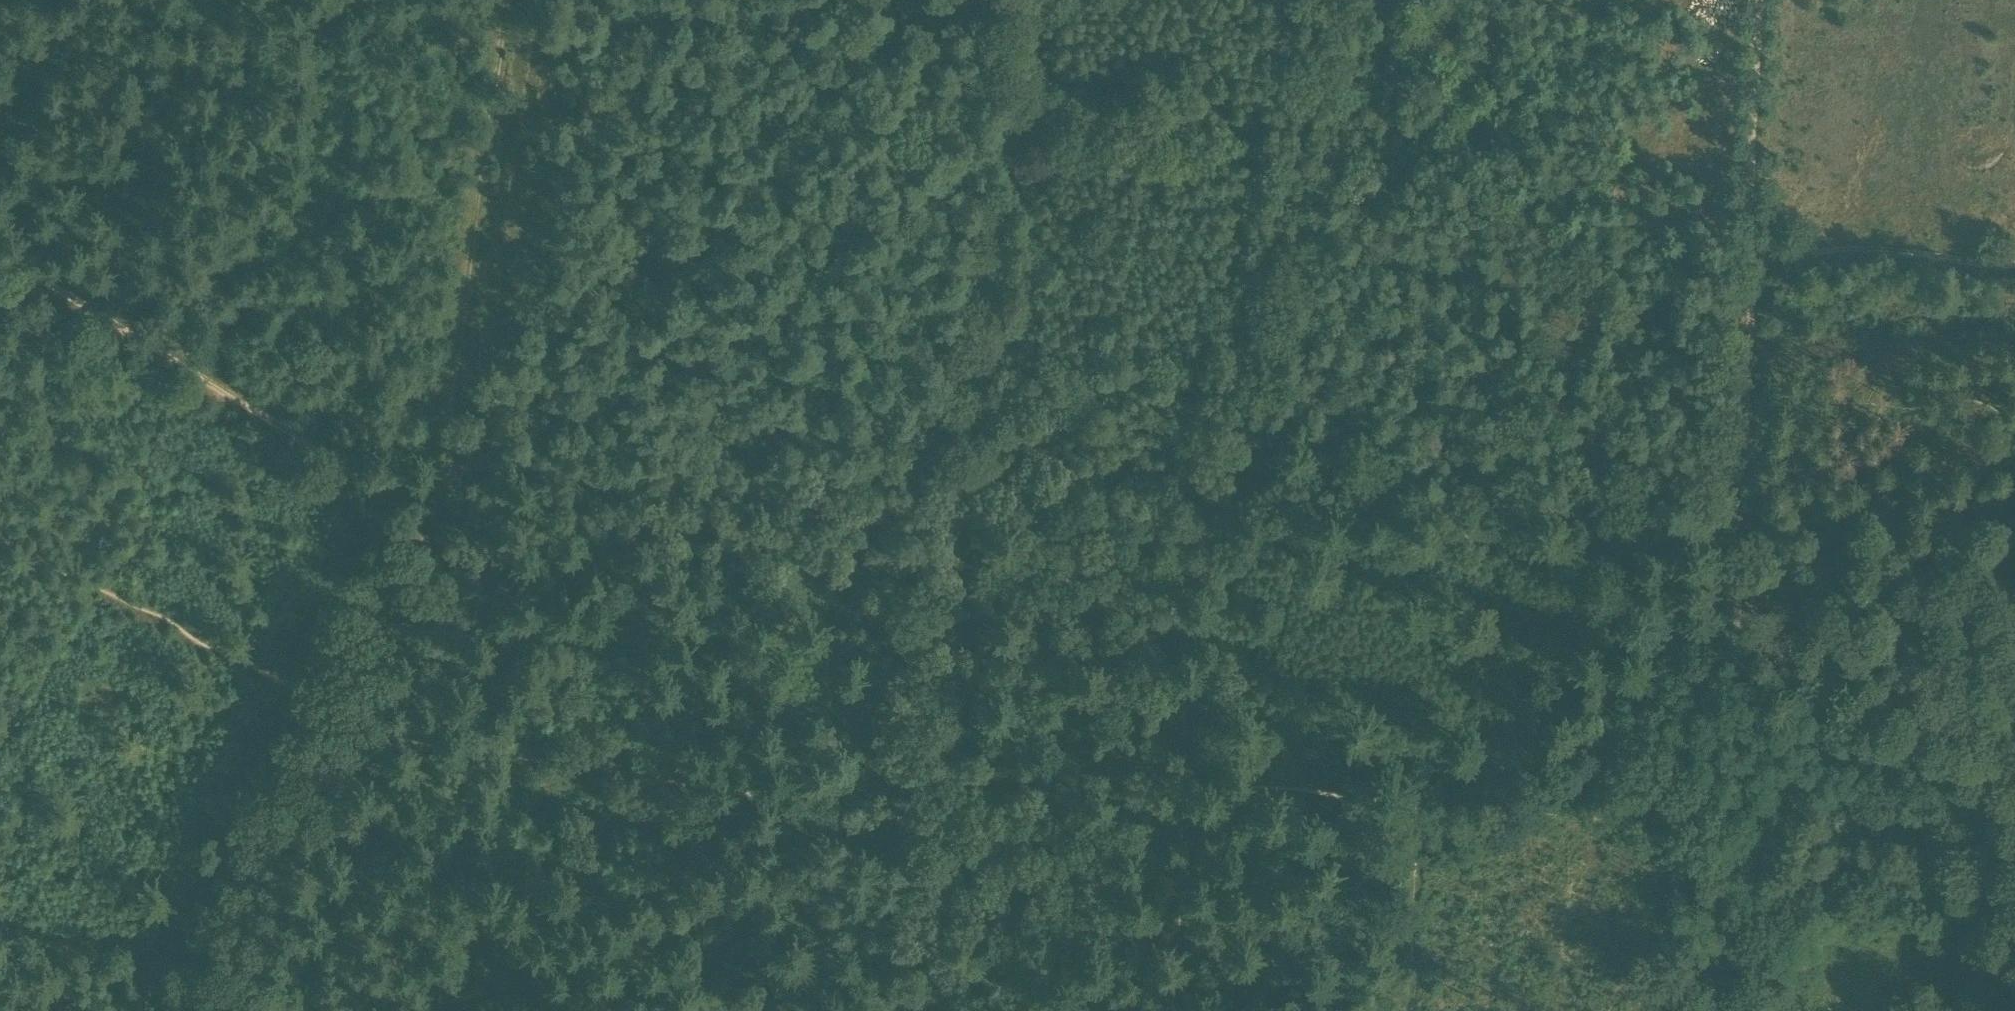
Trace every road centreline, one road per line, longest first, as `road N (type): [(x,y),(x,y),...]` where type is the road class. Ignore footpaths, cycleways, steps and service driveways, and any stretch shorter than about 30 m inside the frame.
road 1 (track): [(444,471),(481,466),(937,515),(1204,534),(1737,533)]
road 2 (track): [(1340,0),(1222,425),(1204,534),(1173,1010)]
road 3 (track): [(936,1010),(961,516),(1018,132),(1024,0)]
road 4 (track): [(2014,436),(1963,521),(1866,591),(1839,632),(1820,707),(1771,778),(1677,818),(1416,806)]
road 5 (track): [(218,1010),(432,534),(444,471)]
road 6 (track): [(1757,252),(1659,288),(1422,455),(1280,530)]
road 7 (track): [(0,250),(371,478),(410,481),(444,471)]
road 8 (track): [(1714,1010),(1737,533)]
road 9 (track): [(504,0),(444,471)]
road 10 (track): [(1735,568),(1762,632),(1820,707),(2014,793)]
road 11 (track): [(1737,517),(2014,519)]
road 12 (track): [(2014,409),(1830,401),(1744,377)]
road 13 (track): [(1416,806),(1440,538)]
road 14 (track): [(1757,252),(2014,259)]
road 15 (track): [(1757,252),(1766,0)]
road 16 (track): [(1737,533),(1744,377)]
road 17 (track): [(1744,377),(1757,252)]

